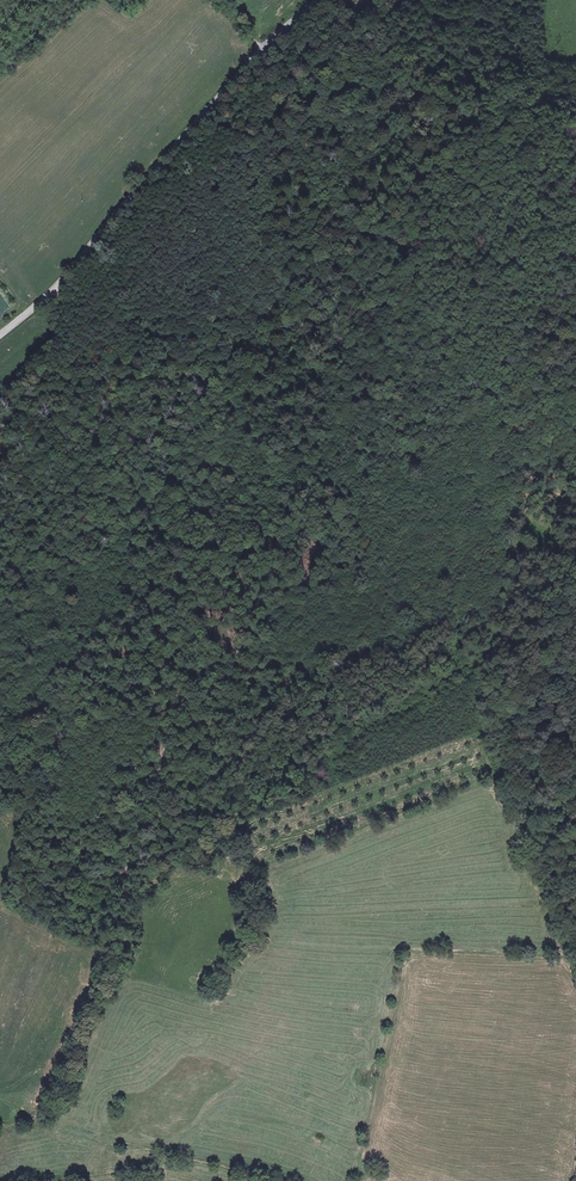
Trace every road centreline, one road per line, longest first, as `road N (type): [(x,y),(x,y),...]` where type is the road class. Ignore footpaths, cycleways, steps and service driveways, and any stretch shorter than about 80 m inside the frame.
road 1 (tertiary): [(0,336),(58,287),(269,42),(318,0)]

